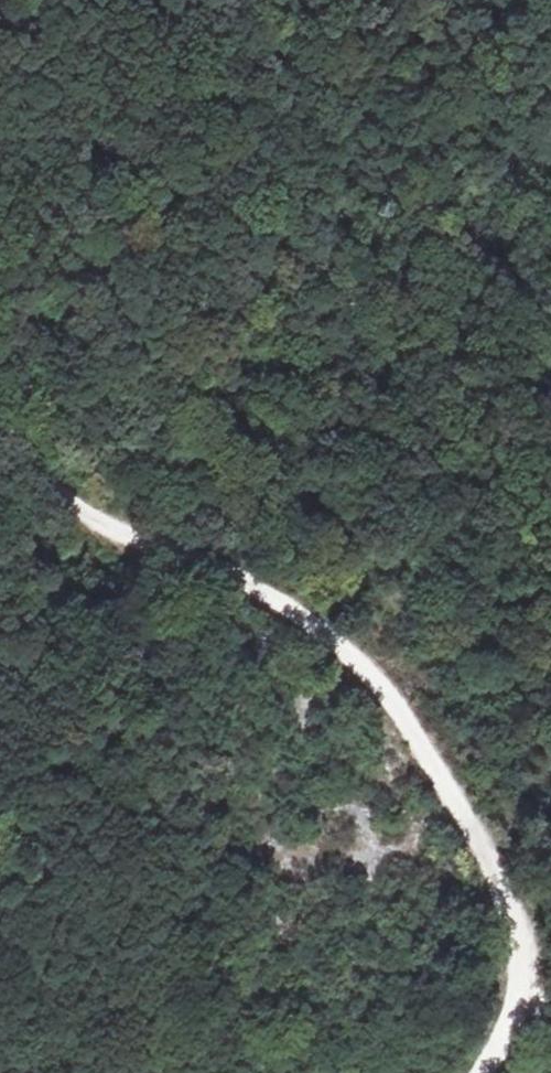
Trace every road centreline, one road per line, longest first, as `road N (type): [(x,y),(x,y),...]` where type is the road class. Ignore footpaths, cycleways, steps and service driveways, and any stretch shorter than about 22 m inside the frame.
road 1 (track): [(482,1072),(517,1013),(534,932),(498,857),(378,682),(317,629),(252,590),(80,513),(30,477),(0,426)]

